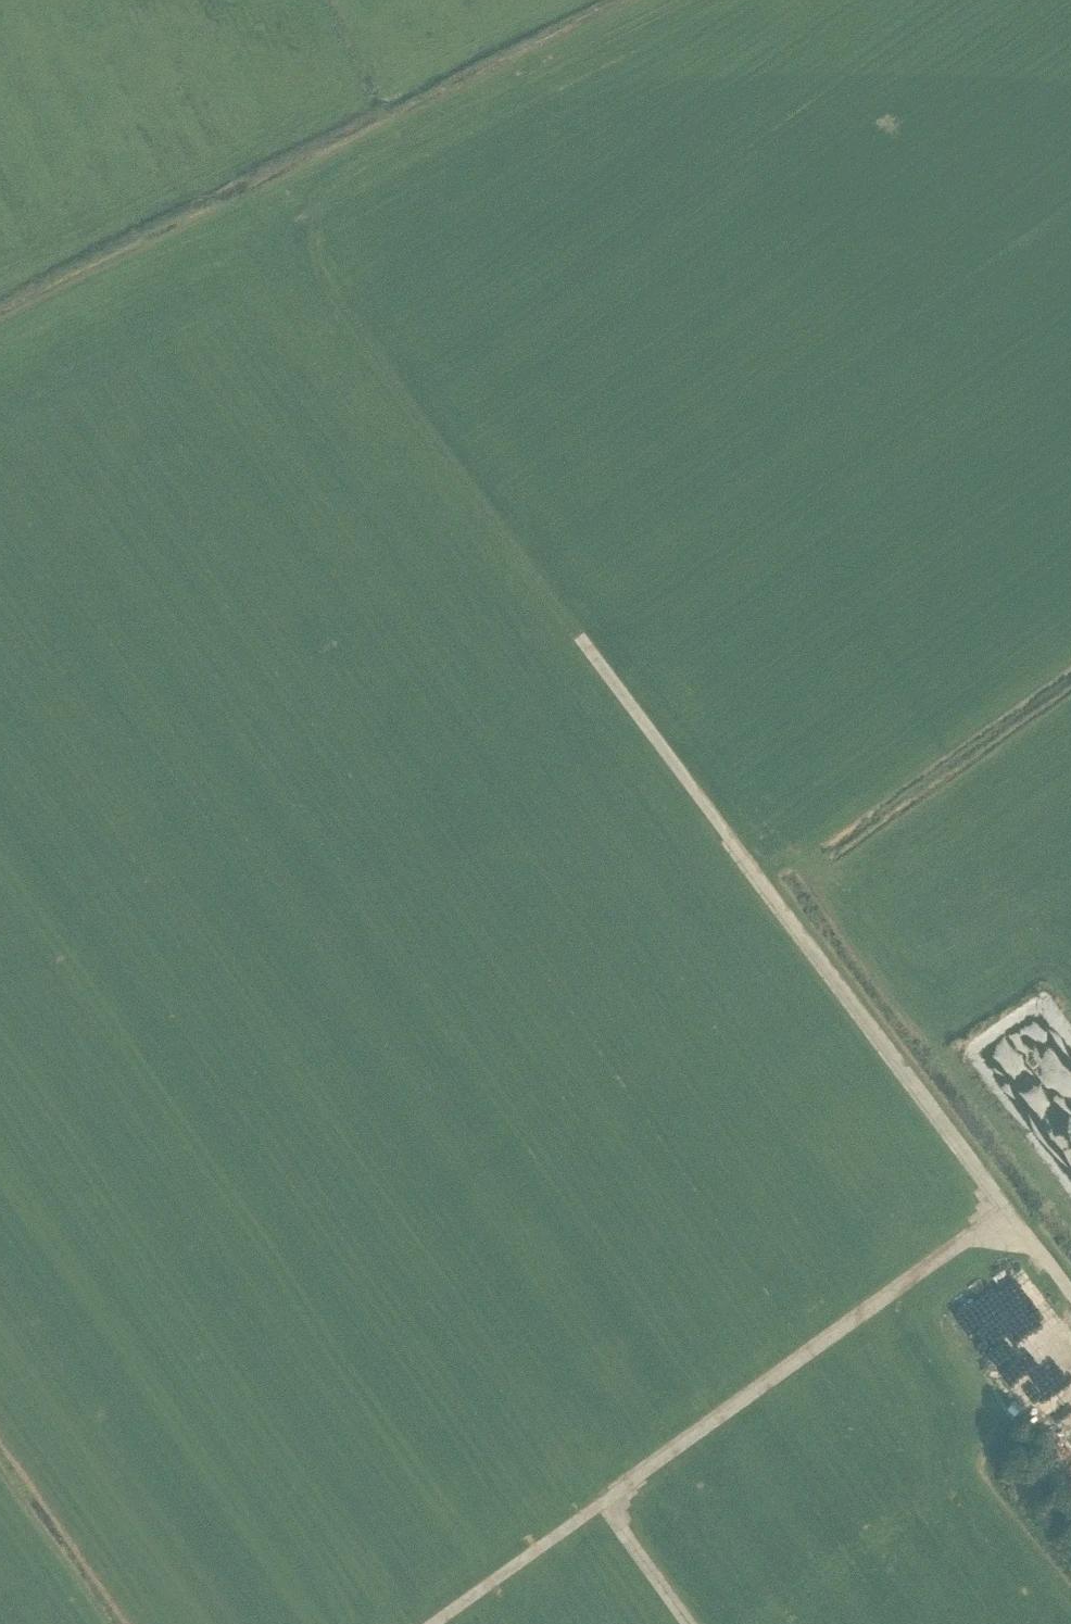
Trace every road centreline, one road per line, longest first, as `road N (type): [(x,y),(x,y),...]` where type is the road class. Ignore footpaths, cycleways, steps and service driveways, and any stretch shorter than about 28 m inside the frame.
road 1 (track): [(691,1623),(606,1506)]

